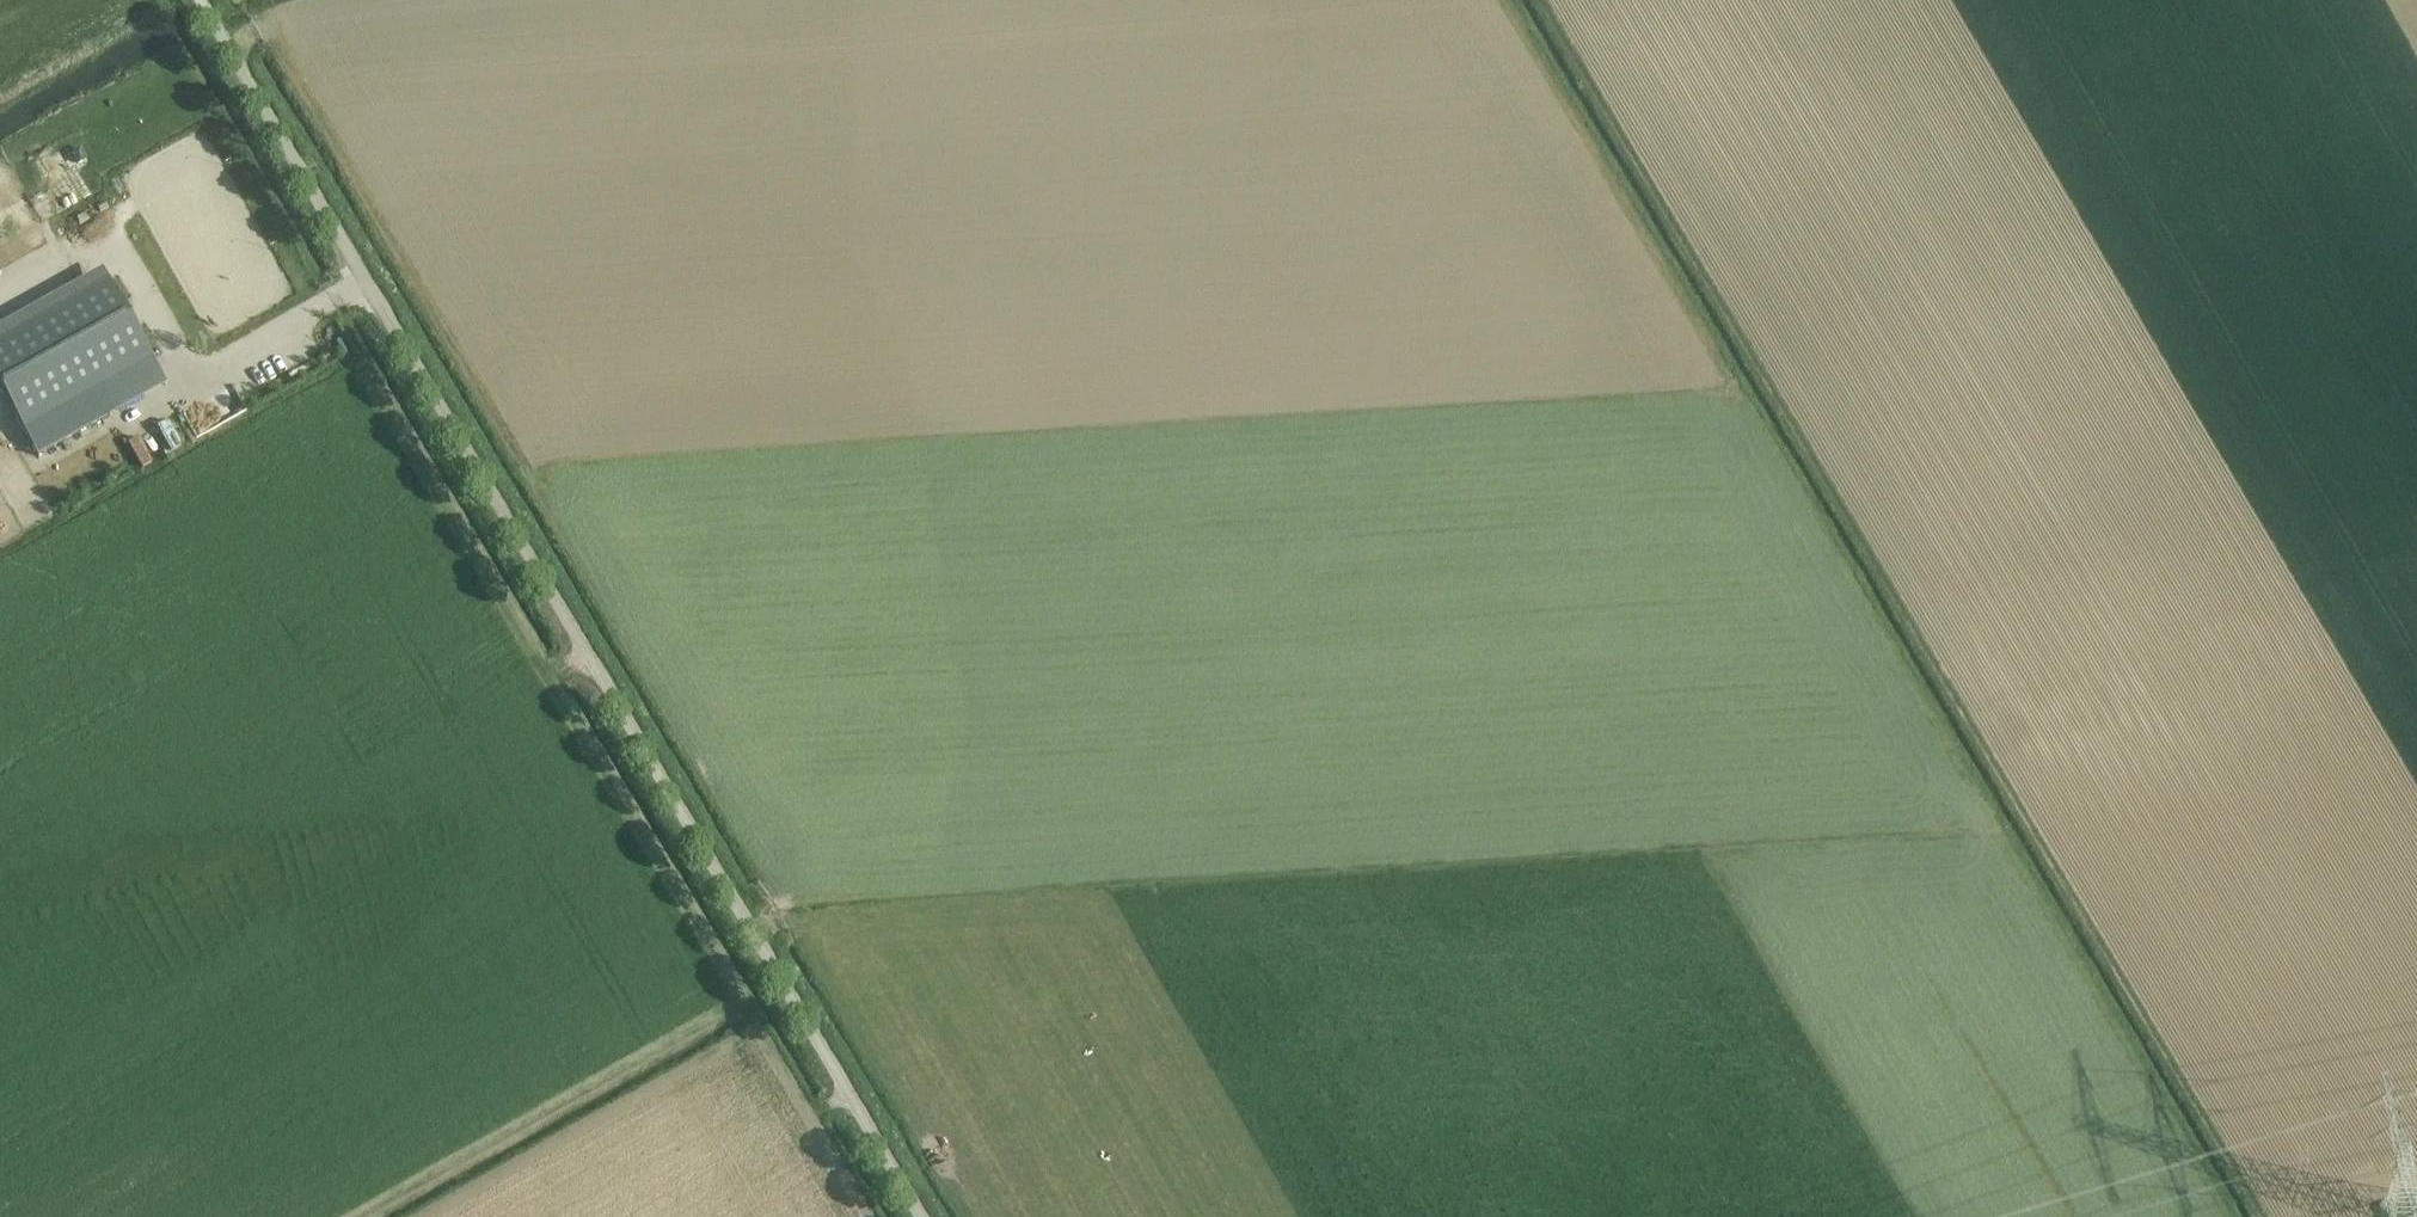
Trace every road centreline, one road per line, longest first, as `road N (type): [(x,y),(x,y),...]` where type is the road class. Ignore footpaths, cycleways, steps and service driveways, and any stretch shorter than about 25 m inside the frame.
road 1 (track): [(919,1216),(199,0)]

